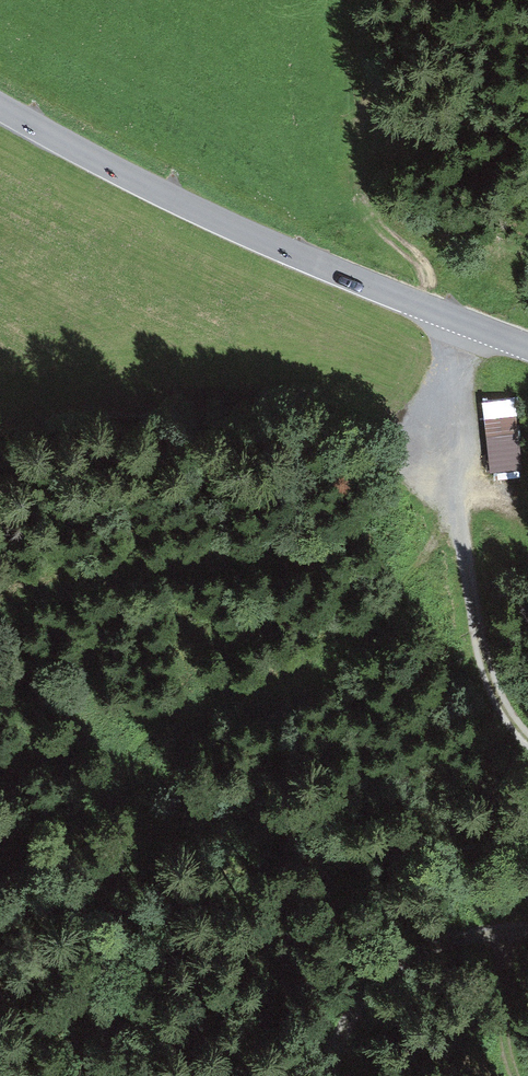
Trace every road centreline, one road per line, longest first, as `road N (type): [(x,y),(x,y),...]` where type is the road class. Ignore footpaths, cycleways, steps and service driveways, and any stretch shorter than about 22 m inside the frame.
road 1 (tertiary): [(0,106),(196,212),(527,346)]
road 2 (track): [(465,322),(455,362),(467,590),(494,689),(527,743)]
road 3 (track): [(527,925),(470,930),(366,971),(346,1012),(343,1075)]

